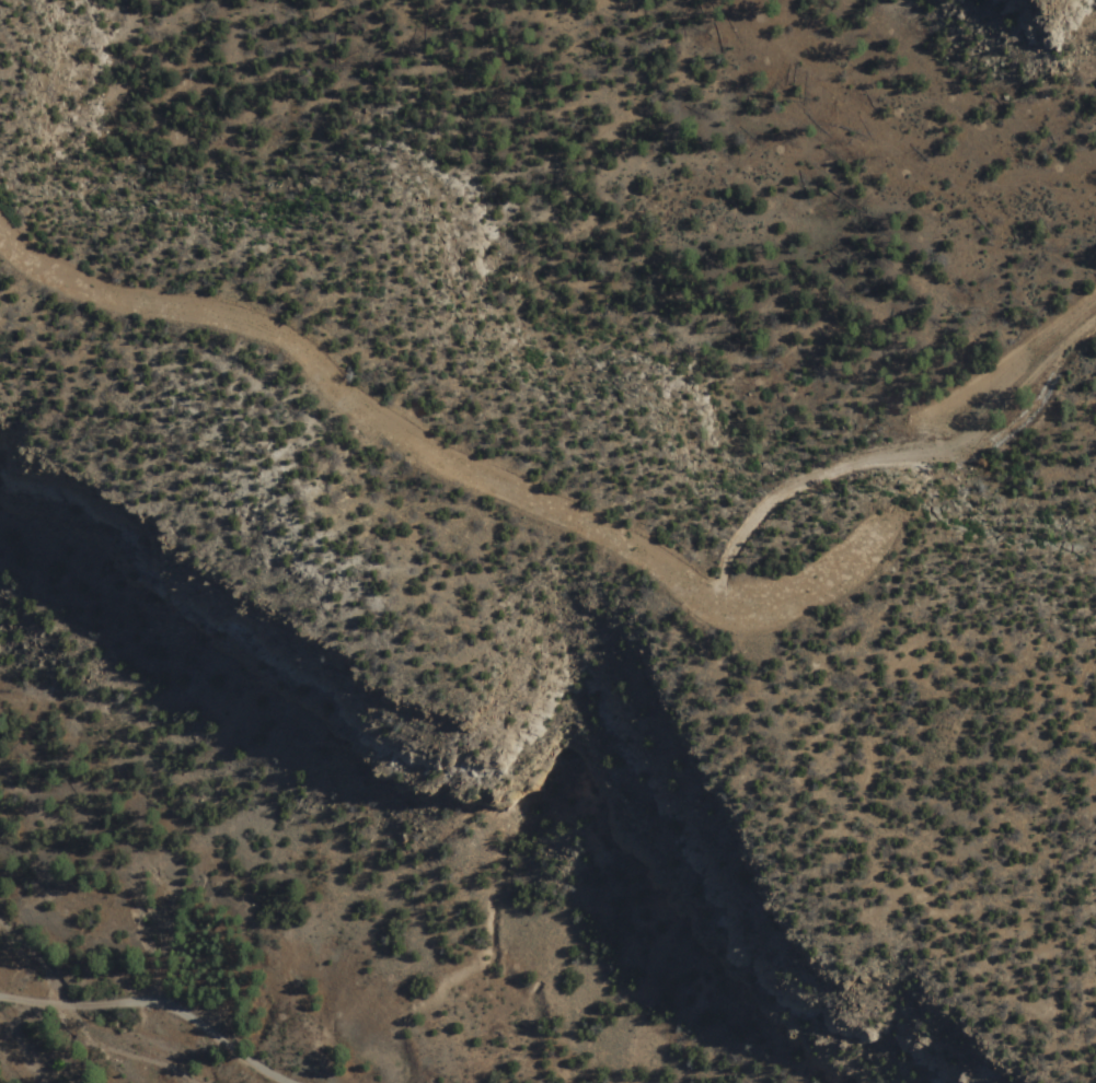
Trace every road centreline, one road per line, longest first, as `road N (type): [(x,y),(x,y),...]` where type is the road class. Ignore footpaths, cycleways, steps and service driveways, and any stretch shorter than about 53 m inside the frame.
road 1 (track): [(331,1082),(258,1068),(211,1017),(161,1004),(0,999)]

